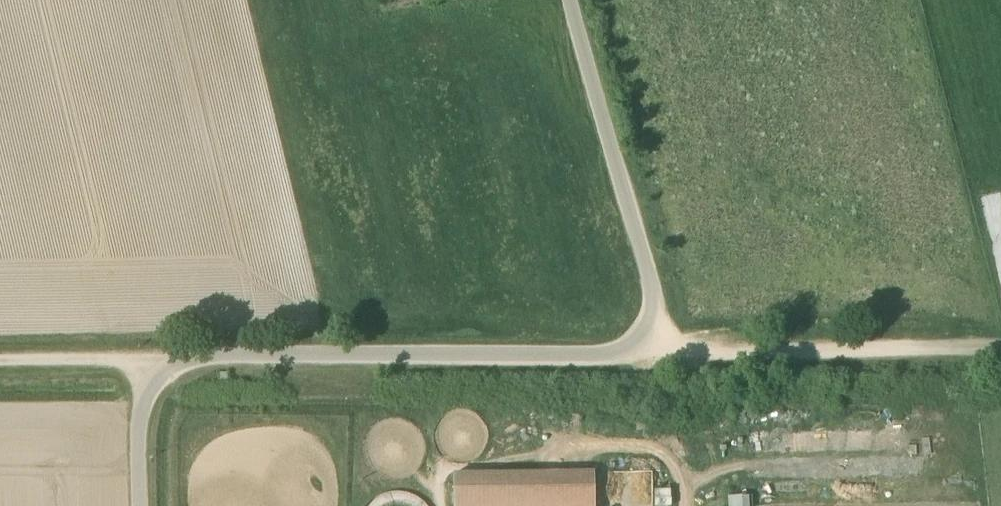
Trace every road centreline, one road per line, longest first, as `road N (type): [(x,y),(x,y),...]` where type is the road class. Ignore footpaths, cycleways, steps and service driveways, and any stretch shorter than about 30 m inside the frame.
road 1 (unclassified): [(573,0),(654,291),(650,324),(617,350),(188,352),(154,373),(142,393),(141,505)]
road 2 (track): [(1000,338),(731,349),(683,346),(650,324)]
road 3 (track): [(188,352),(0,354)]

